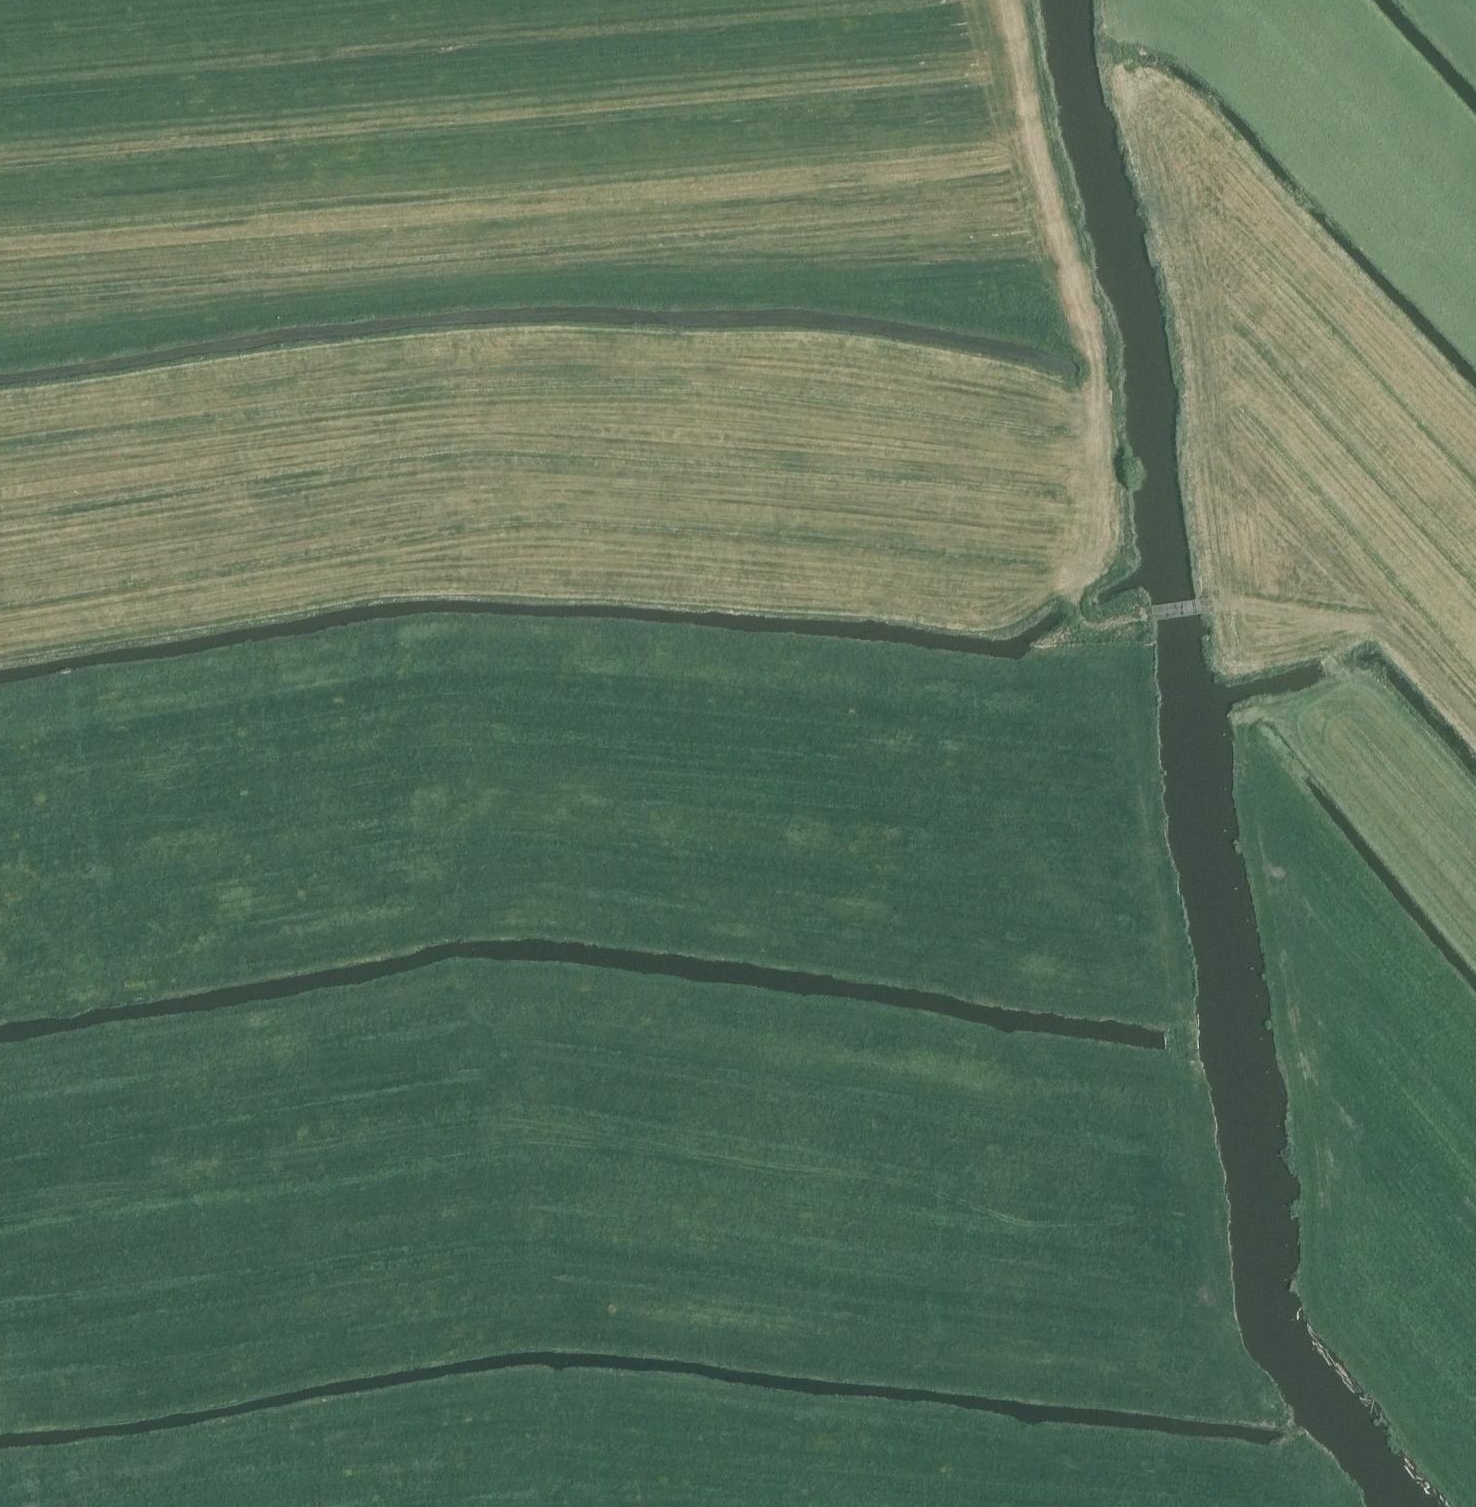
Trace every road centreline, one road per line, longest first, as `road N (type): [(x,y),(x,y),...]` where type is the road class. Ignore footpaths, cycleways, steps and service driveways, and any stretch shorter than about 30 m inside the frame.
road 1 (track): [(1004,0),(1026,101),(1103,364),(1080,524),(1077,615),(1095,626),(1216,606)]
road 2 (track): [(1475,735),(1382,631),(1216,606)]

